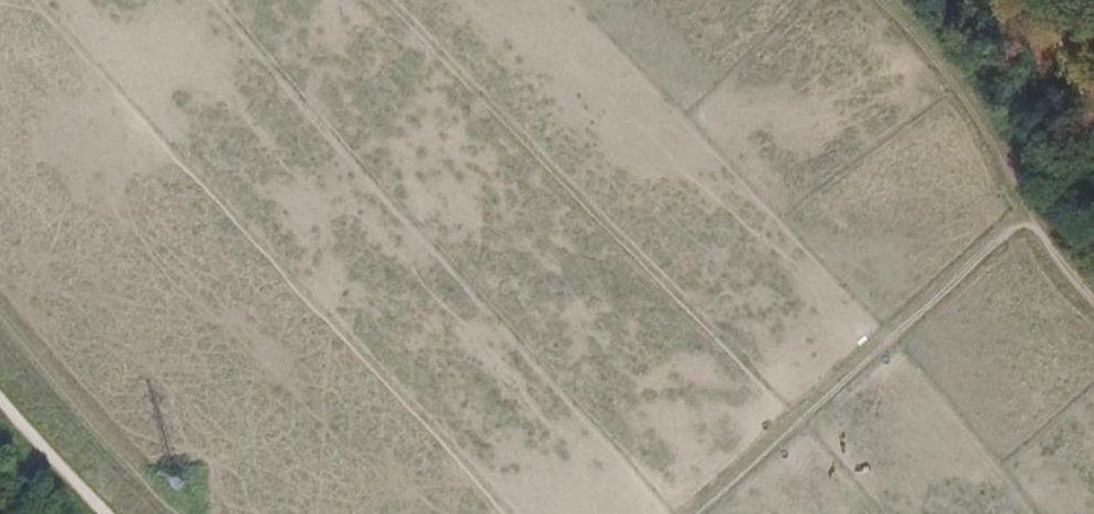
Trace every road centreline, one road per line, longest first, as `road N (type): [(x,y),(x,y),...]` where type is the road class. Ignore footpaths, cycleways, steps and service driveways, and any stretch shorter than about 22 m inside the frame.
road 1 (track): [(0,400),(109,513)]

